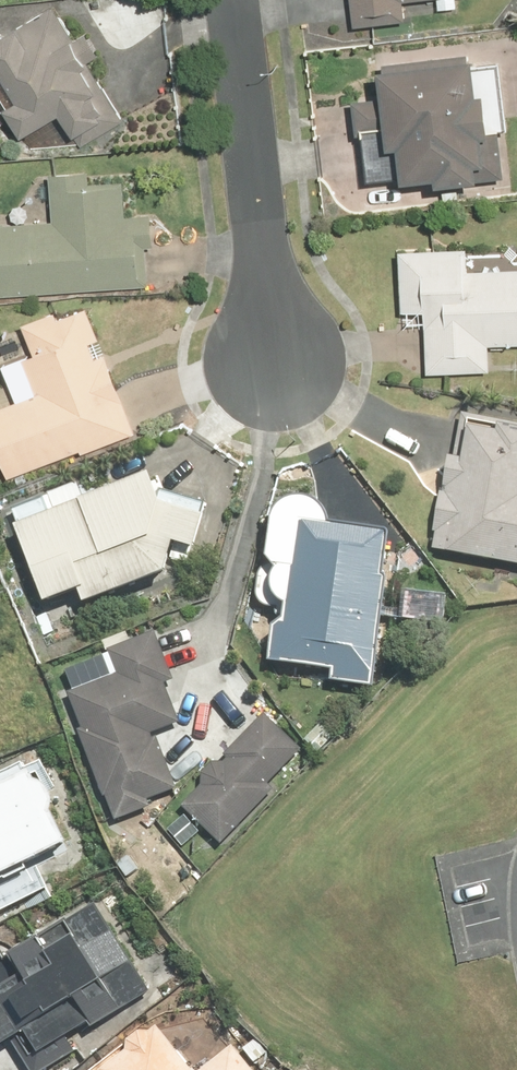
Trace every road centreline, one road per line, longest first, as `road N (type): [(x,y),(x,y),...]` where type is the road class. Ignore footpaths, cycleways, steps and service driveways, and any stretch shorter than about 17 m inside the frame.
road 1 (residential): [(233,0),(277,355)]

